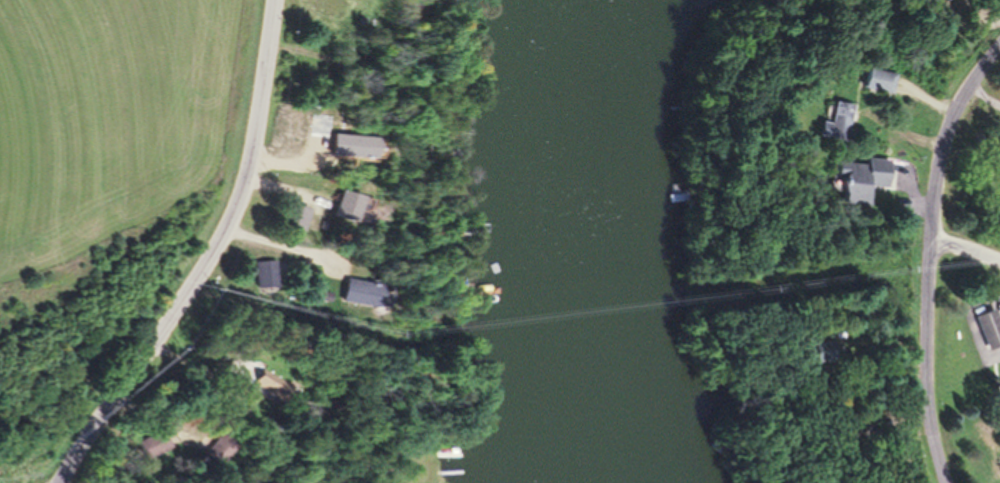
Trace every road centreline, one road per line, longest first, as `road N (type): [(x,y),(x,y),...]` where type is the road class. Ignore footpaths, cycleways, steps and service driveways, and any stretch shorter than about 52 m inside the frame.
road 1 (residential): [(63,482),(246,195),(258,160),(275,0)]
road 2 (residential): [(948,482),(930,429),(928,376),(940,158),(961,97),(999,47)]

